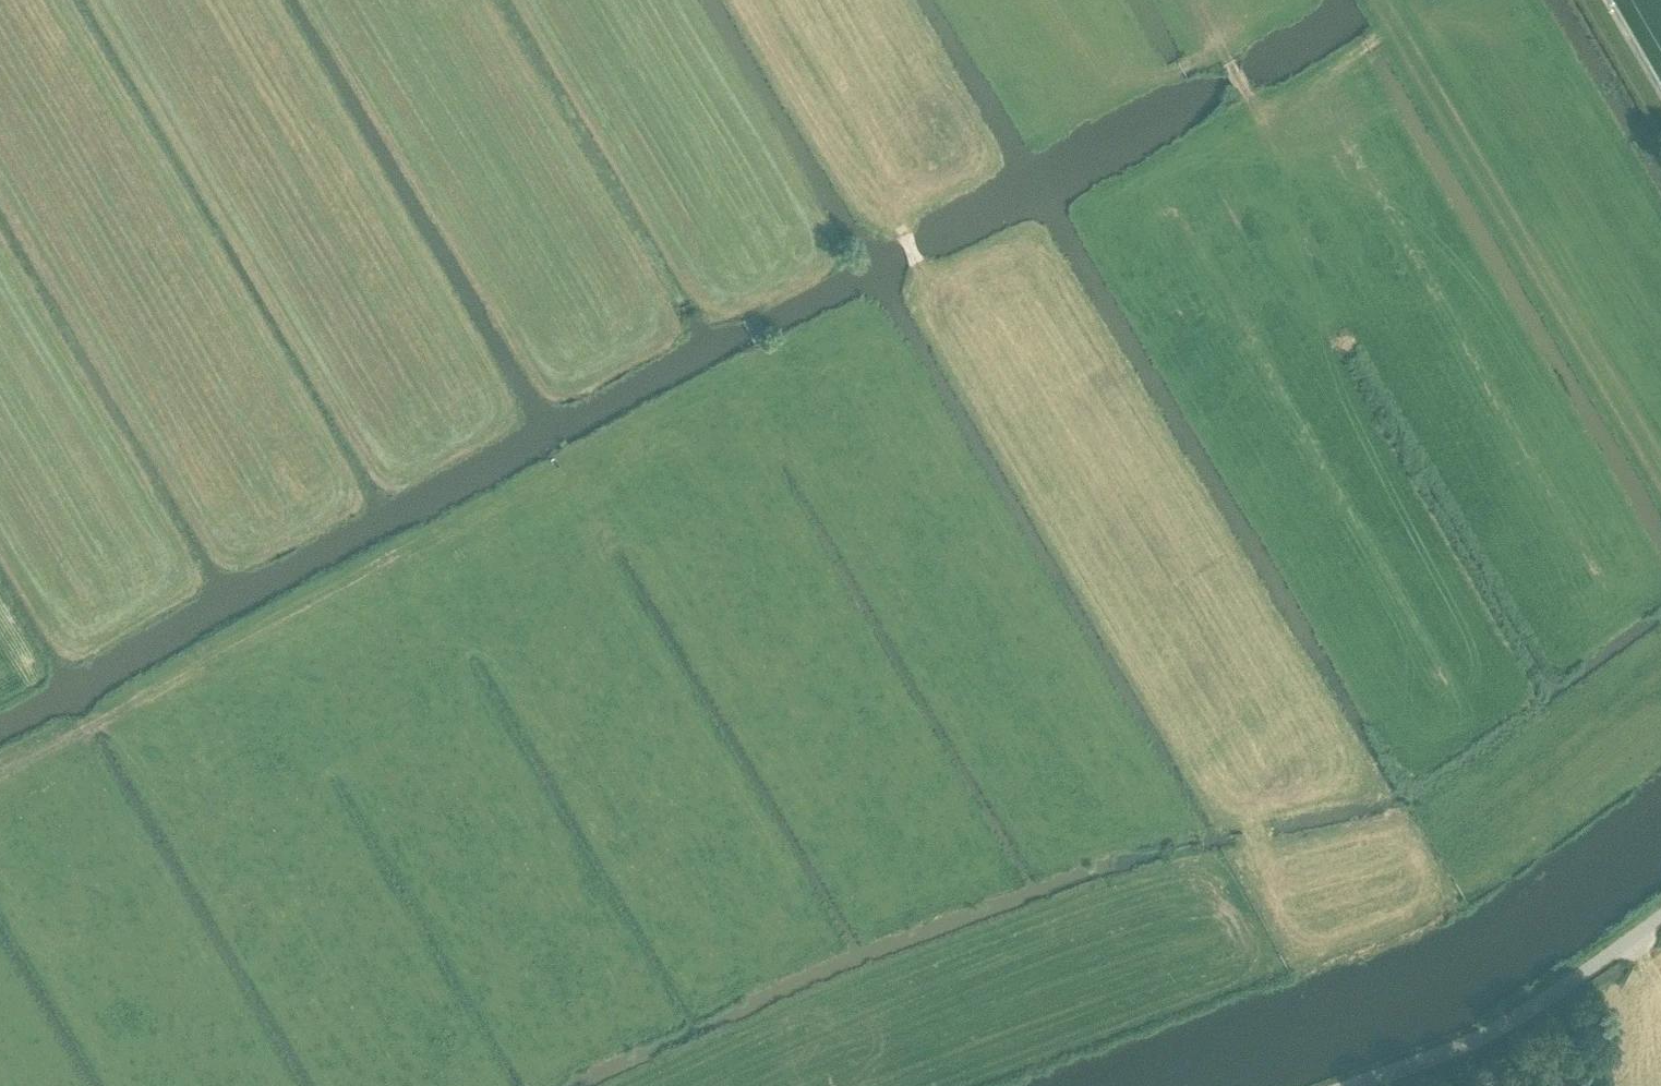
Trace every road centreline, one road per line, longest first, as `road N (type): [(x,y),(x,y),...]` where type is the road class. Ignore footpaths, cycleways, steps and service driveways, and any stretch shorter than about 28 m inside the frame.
road 1 (unclassified): [(1660,918),(1503,1027),(1362,1085)]

